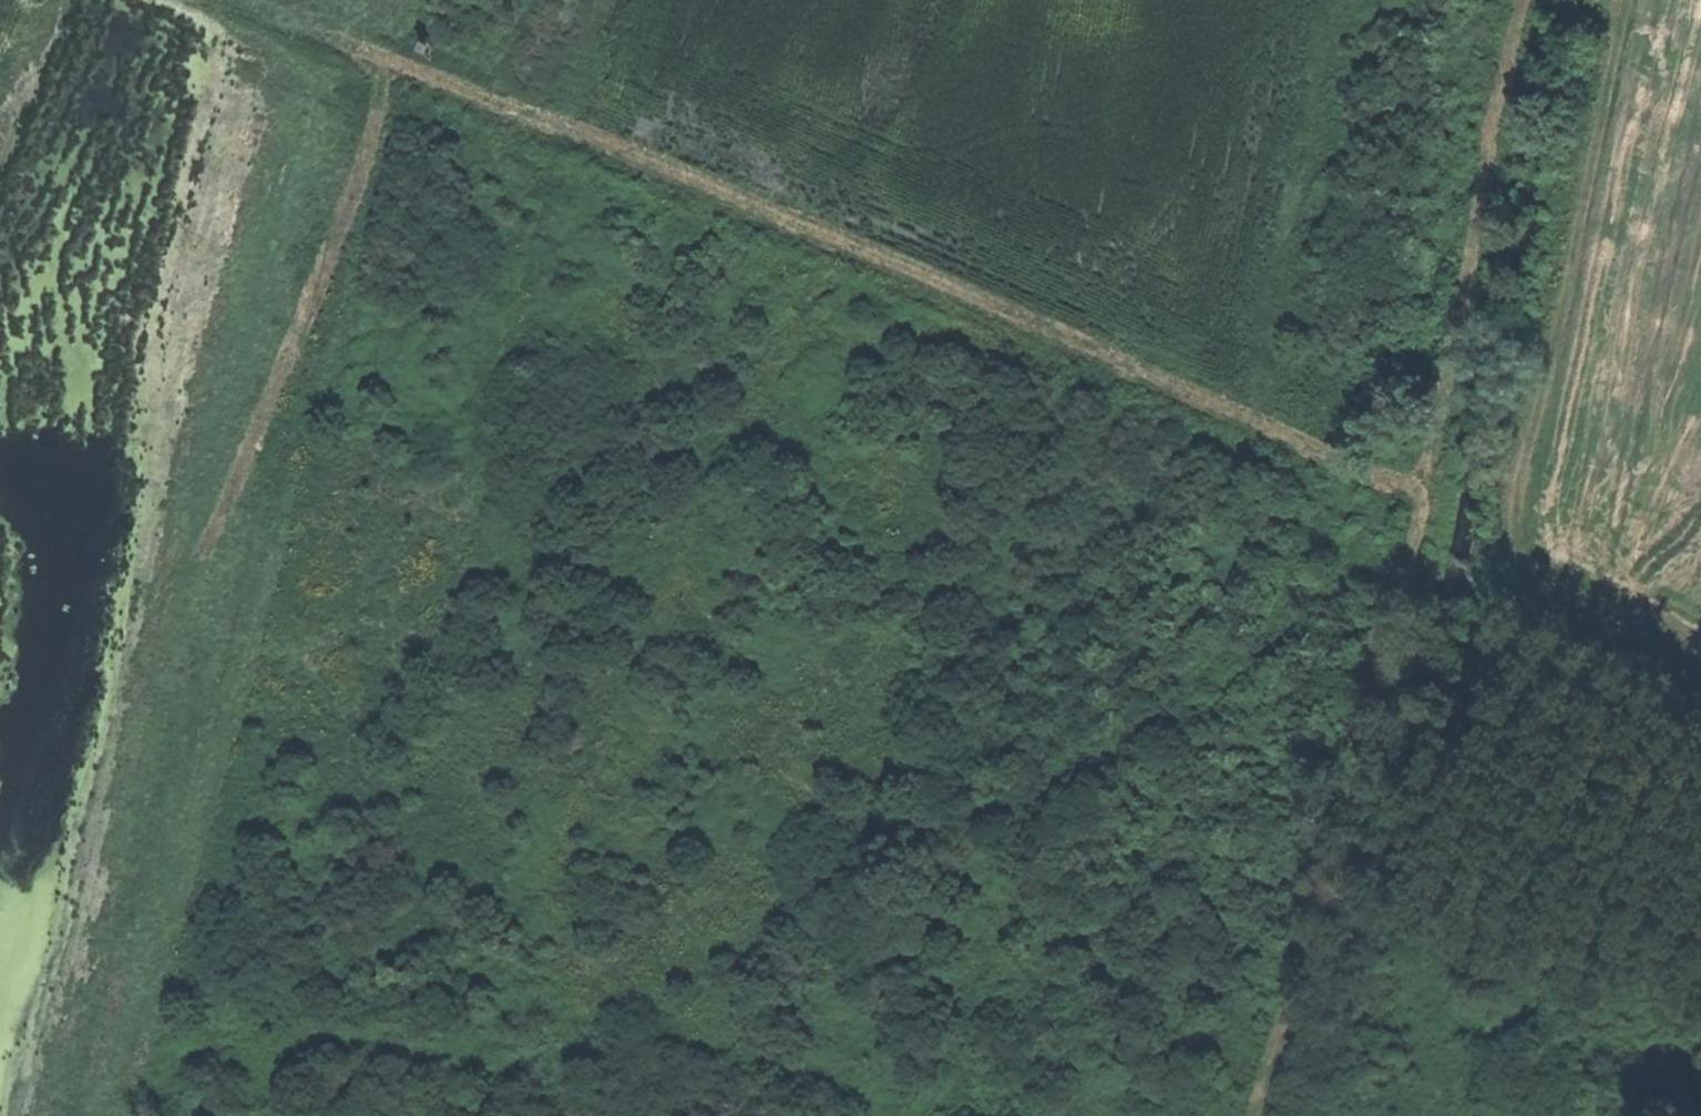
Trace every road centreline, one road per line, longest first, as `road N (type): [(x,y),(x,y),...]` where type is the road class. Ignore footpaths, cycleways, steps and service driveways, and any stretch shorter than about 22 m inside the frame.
road 1 (track): [(1632,0),(1518,504),(1516,548),(1535,568),(1700,659)]

